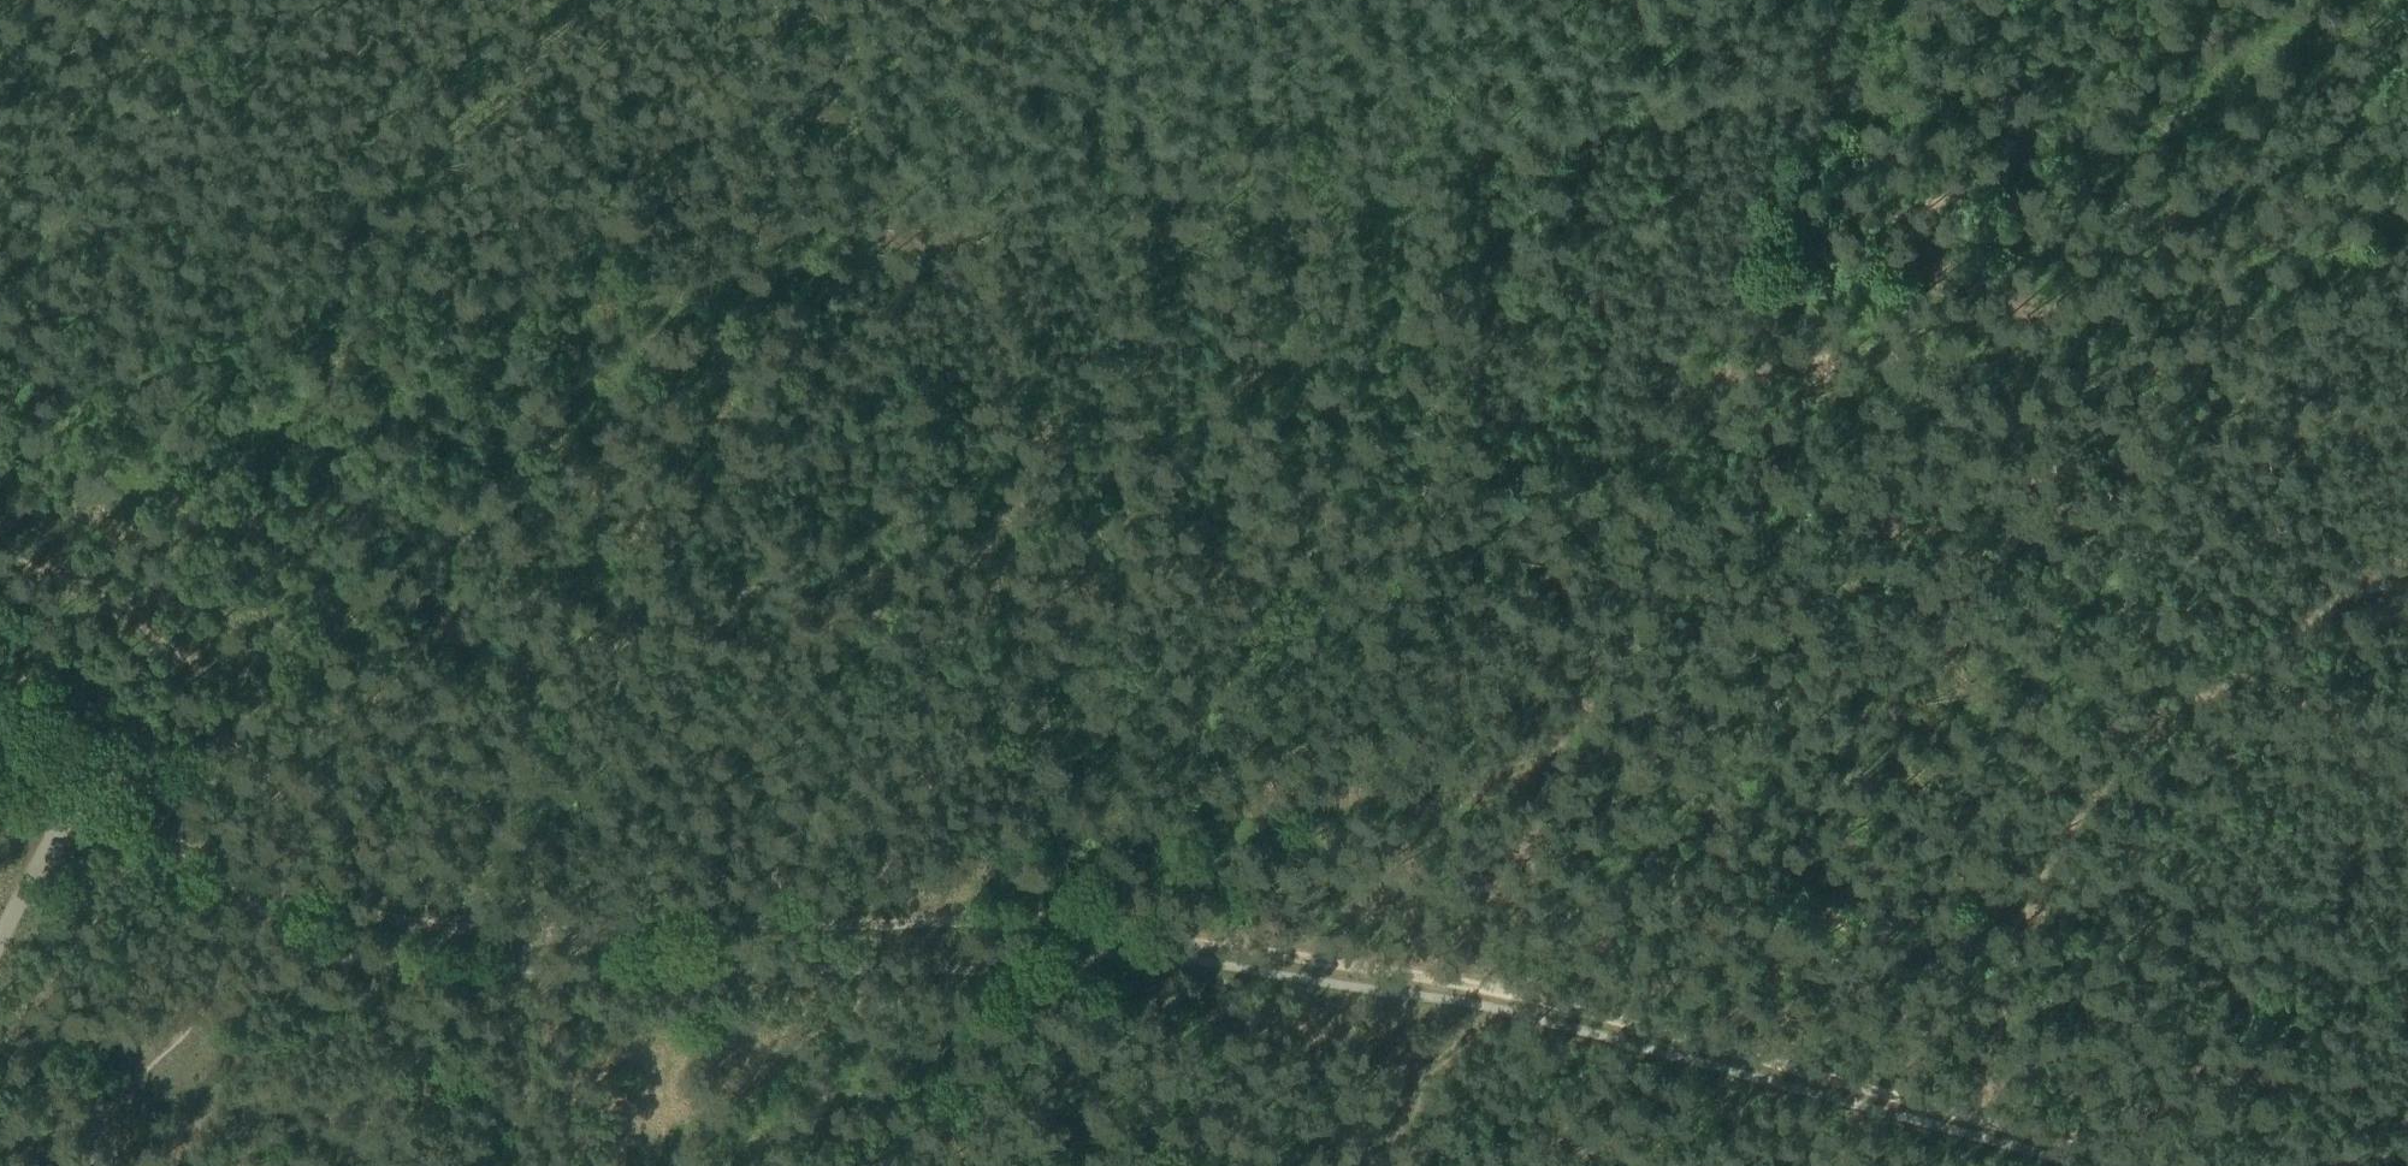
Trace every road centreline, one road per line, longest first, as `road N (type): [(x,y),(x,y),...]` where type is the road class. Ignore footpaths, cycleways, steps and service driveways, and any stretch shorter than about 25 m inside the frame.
road 1 (track): [(71,782),(267,884),(422,926),(531,933),(1034,928),(1296,955),(1557,1005),(2150,1165)]
road 2 (track): [(0,945),(71,782)]

